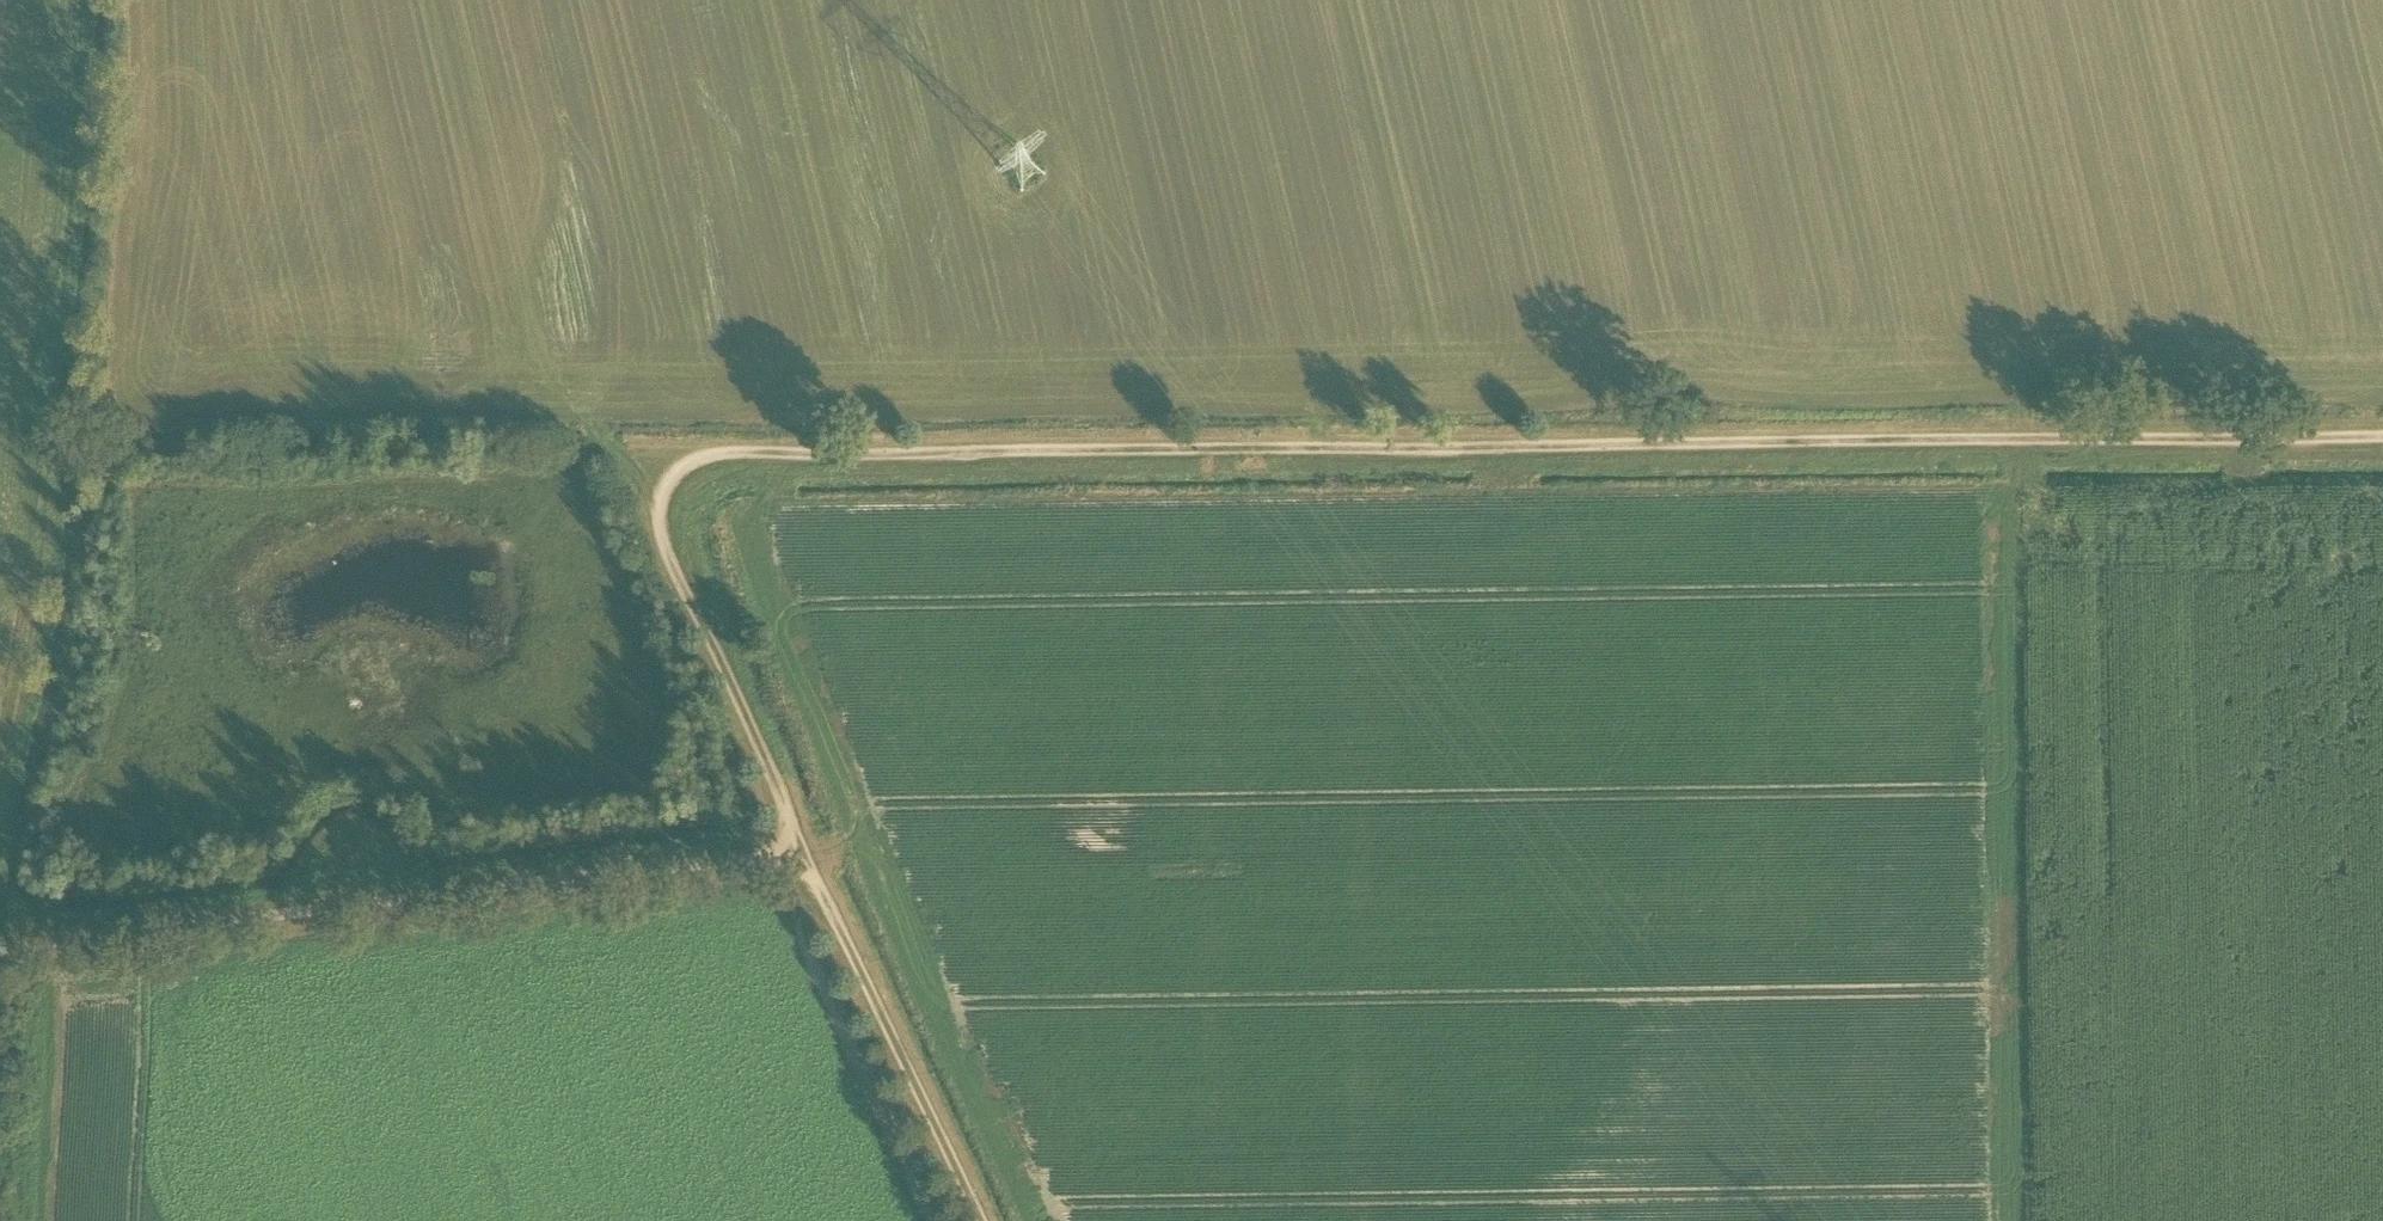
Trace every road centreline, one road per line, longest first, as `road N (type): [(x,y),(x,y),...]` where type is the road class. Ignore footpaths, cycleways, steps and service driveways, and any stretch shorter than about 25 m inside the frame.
road 1 (track): [(2382,430),(704,455),(666,482),(657,529),(978,1220)]
road 2 (unclassified): [(0,947),(778,861),(805,849)]

